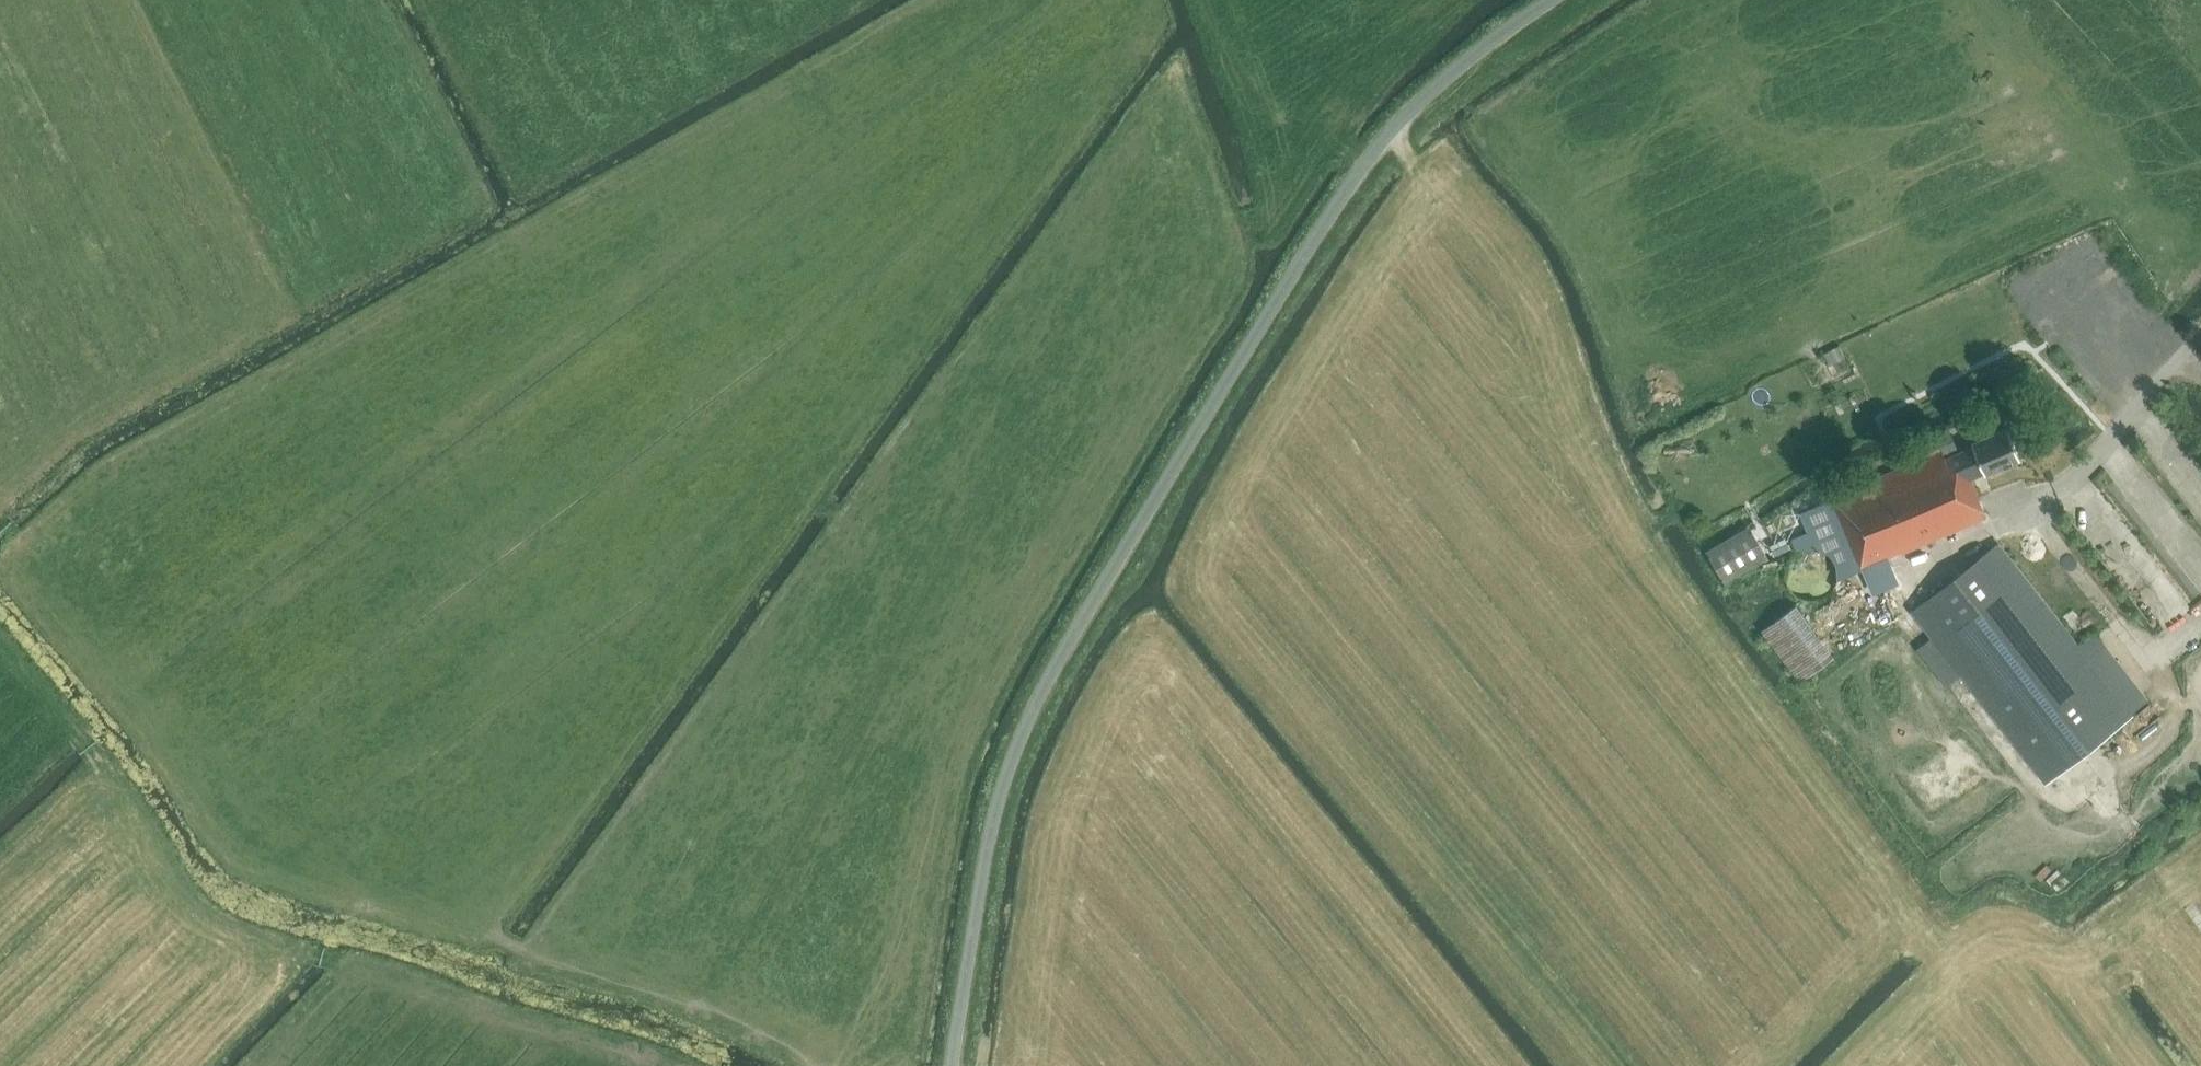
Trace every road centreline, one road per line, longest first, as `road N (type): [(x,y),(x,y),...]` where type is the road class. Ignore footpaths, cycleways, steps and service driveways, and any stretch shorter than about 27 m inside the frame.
road 1 (unclassified): [(951,1065),(1012,754),(1070,640),(1362,168),(1439,83),(1549,0)]

